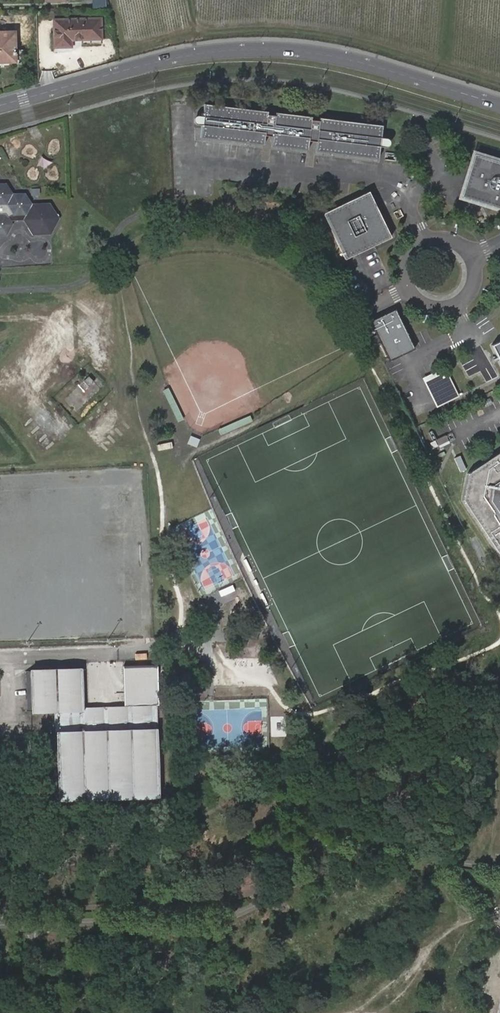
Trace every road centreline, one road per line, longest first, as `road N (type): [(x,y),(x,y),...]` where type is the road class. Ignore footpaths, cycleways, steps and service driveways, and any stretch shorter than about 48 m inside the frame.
road 1 (secondary): [(499,104),(342,58),(258,49),(172,58),(0,105)]
road 2 (track): [(499,86),(349,41),(285,32),(198,33),(125,48),(111,0)]
road 3 (unclassified): [(423,242),(396,183),(204,162)]
road 4 (unclassified): [(423,242),(405,276),(412,296),(432,308),(464,299),(475,279),(471,257)]

